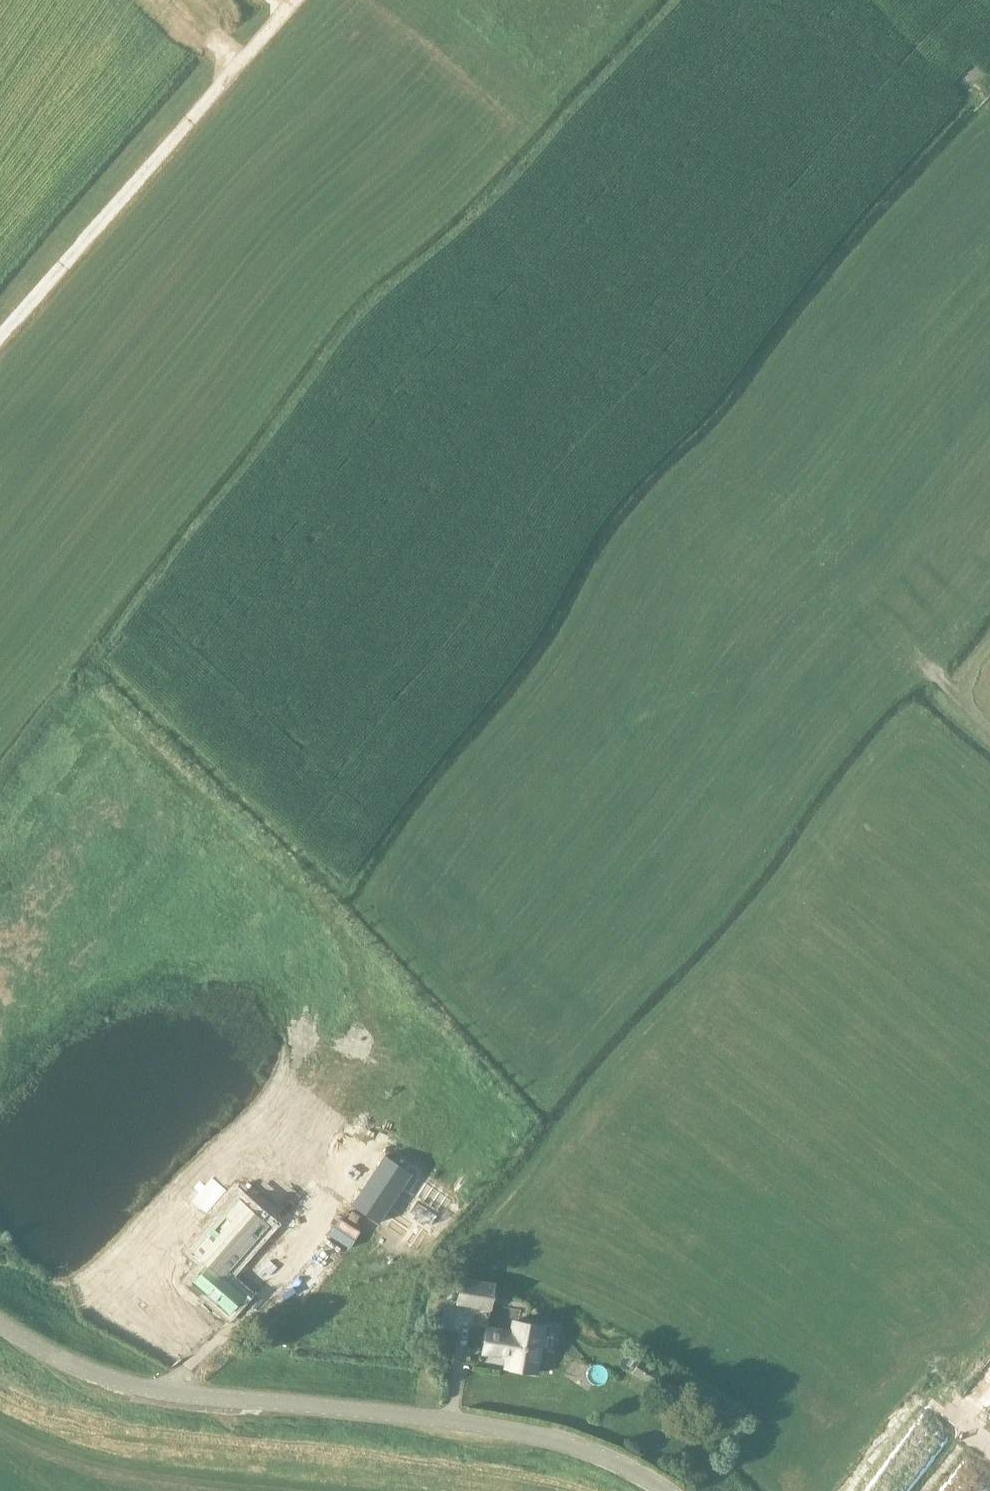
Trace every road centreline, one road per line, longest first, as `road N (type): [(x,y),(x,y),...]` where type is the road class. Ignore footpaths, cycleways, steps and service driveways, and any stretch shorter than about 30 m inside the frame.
road 1 (tertiary): [(666,1490),(584,1450),(499,1428),(146,1388),(83,1369),(0,1324)]
road 2 (track): [(296,0),(0,335)]

